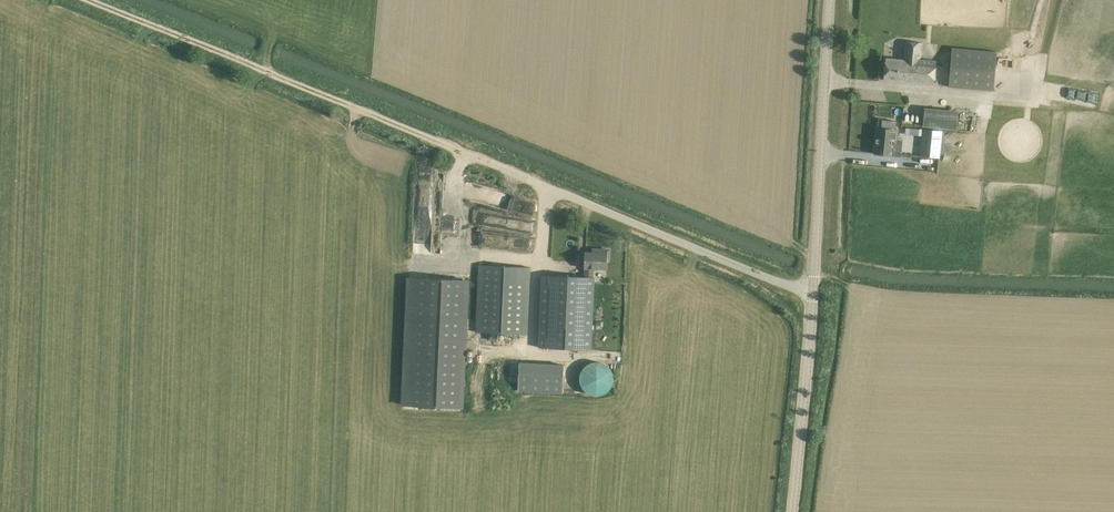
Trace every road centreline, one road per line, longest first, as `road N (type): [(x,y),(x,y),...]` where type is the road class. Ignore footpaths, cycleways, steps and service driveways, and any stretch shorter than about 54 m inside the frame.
road 1 (track): [(83,0),(516,174)]
road 2 (unclassified): [(812,294),(516,174)]
road 3 (unclassified): [(812,294),(830,0)]
road 4 (unclassified): [(792,511),(812,294)]

